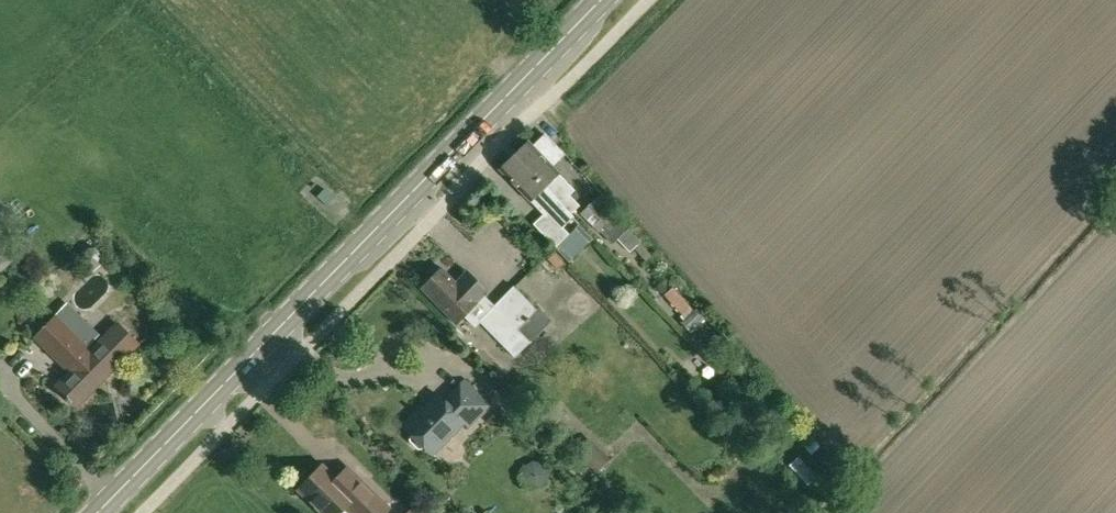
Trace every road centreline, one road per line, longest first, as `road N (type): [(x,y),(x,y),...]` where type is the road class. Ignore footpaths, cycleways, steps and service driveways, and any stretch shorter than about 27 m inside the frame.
road 1 (secondary): [(88,512),(595,0)]

